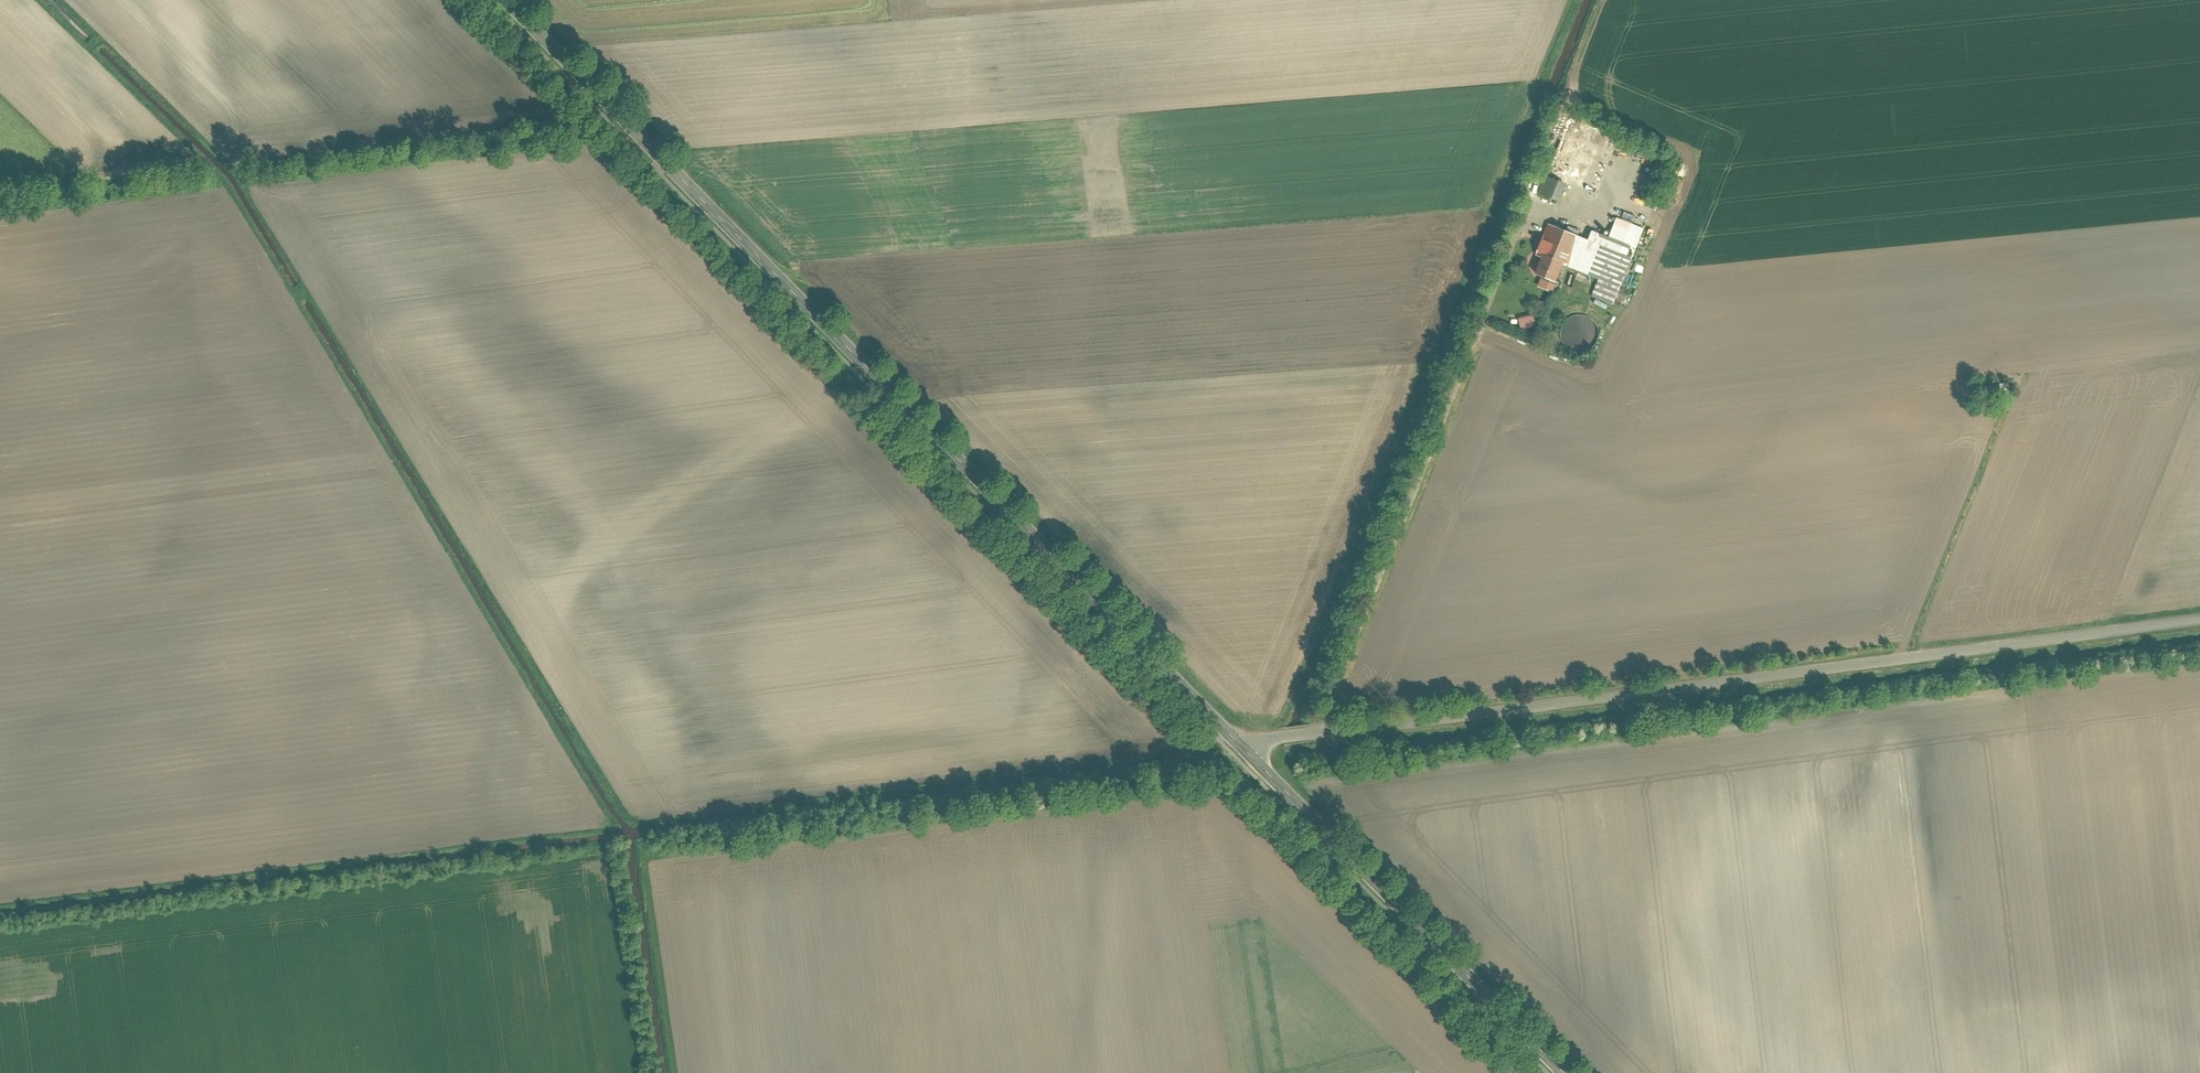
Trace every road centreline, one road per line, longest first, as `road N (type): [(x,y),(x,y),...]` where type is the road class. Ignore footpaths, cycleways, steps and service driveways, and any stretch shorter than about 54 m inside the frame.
road 1 (tertiary): [(507,0),(1246,748)]
road 2 (unclassified): [(2199,622),(1246,748)]
road 3 (tertiary): [(1246,748),(1566,1072)]

